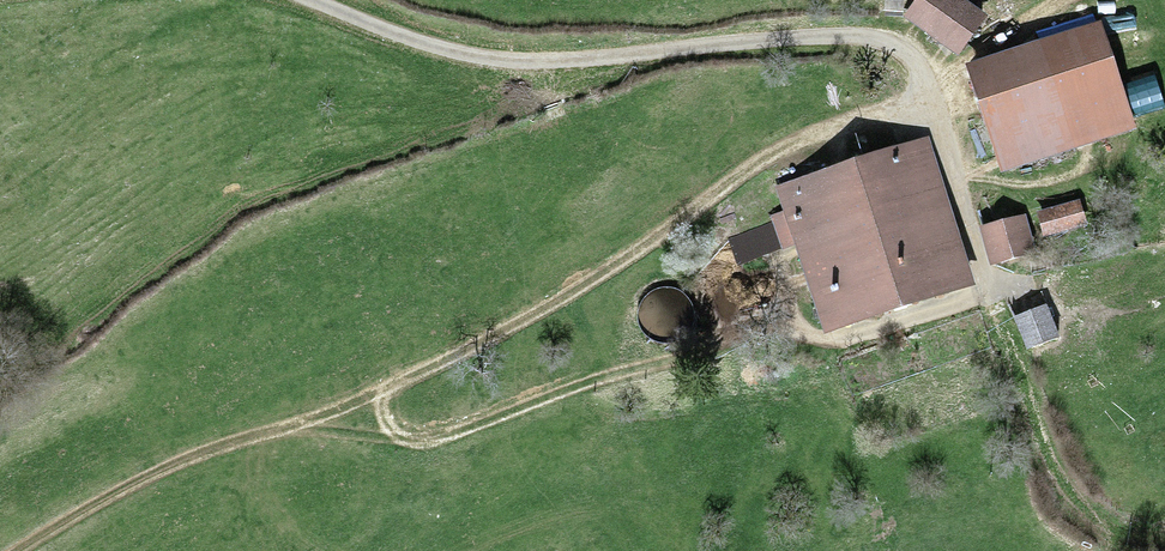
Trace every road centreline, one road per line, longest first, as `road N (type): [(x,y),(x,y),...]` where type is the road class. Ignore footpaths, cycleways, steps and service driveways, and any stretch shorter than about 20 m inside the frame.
road 1 (track): [(16,550),(65,518),(180,464),(384,395),(624,258),(774,145),(844,114),(937,93),(988,295),(1063,490),(1098,534),(1127,550)]
road 2 (unclassified): [(314,0),(448,50),(501,61),(868,36),(902,45),(937,93)]
road 3 (track): [(988,295),(847,338),(751,320),(700,347),(436,434),(406,433),(391,421),(384,395)]

